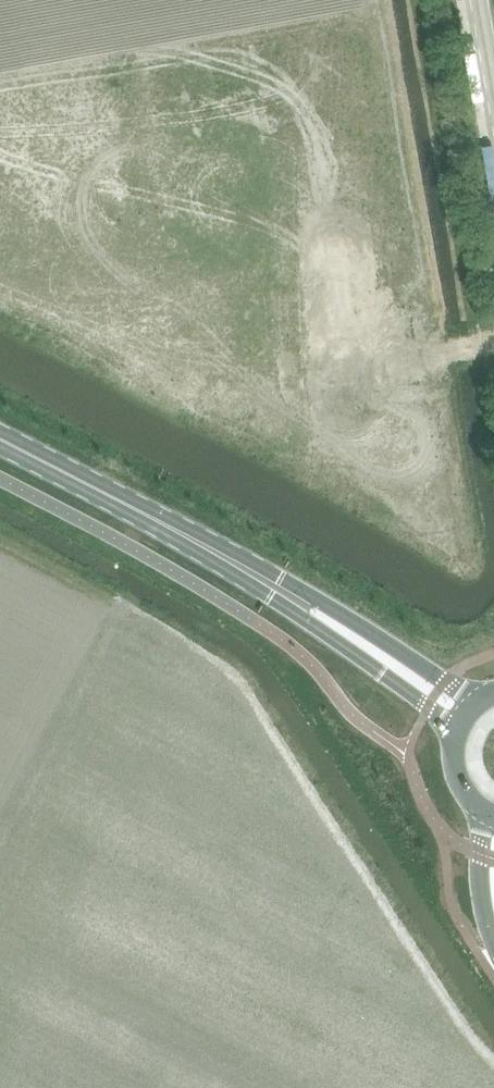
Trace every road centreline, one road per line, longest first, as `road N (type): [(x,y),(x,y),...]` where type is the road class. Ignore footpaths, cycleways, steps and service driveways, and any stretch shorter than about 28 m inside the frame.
road 1 (unclassified): [(471,704),(279,574),(208,550)]
road 2 (unclassified): [(208,550),(263,604),(428,706),(454,730)]
road 3 (unclassified): [(0,438),(208,550)]
road 4 (unclassified): [(480,814),(493,938)]

